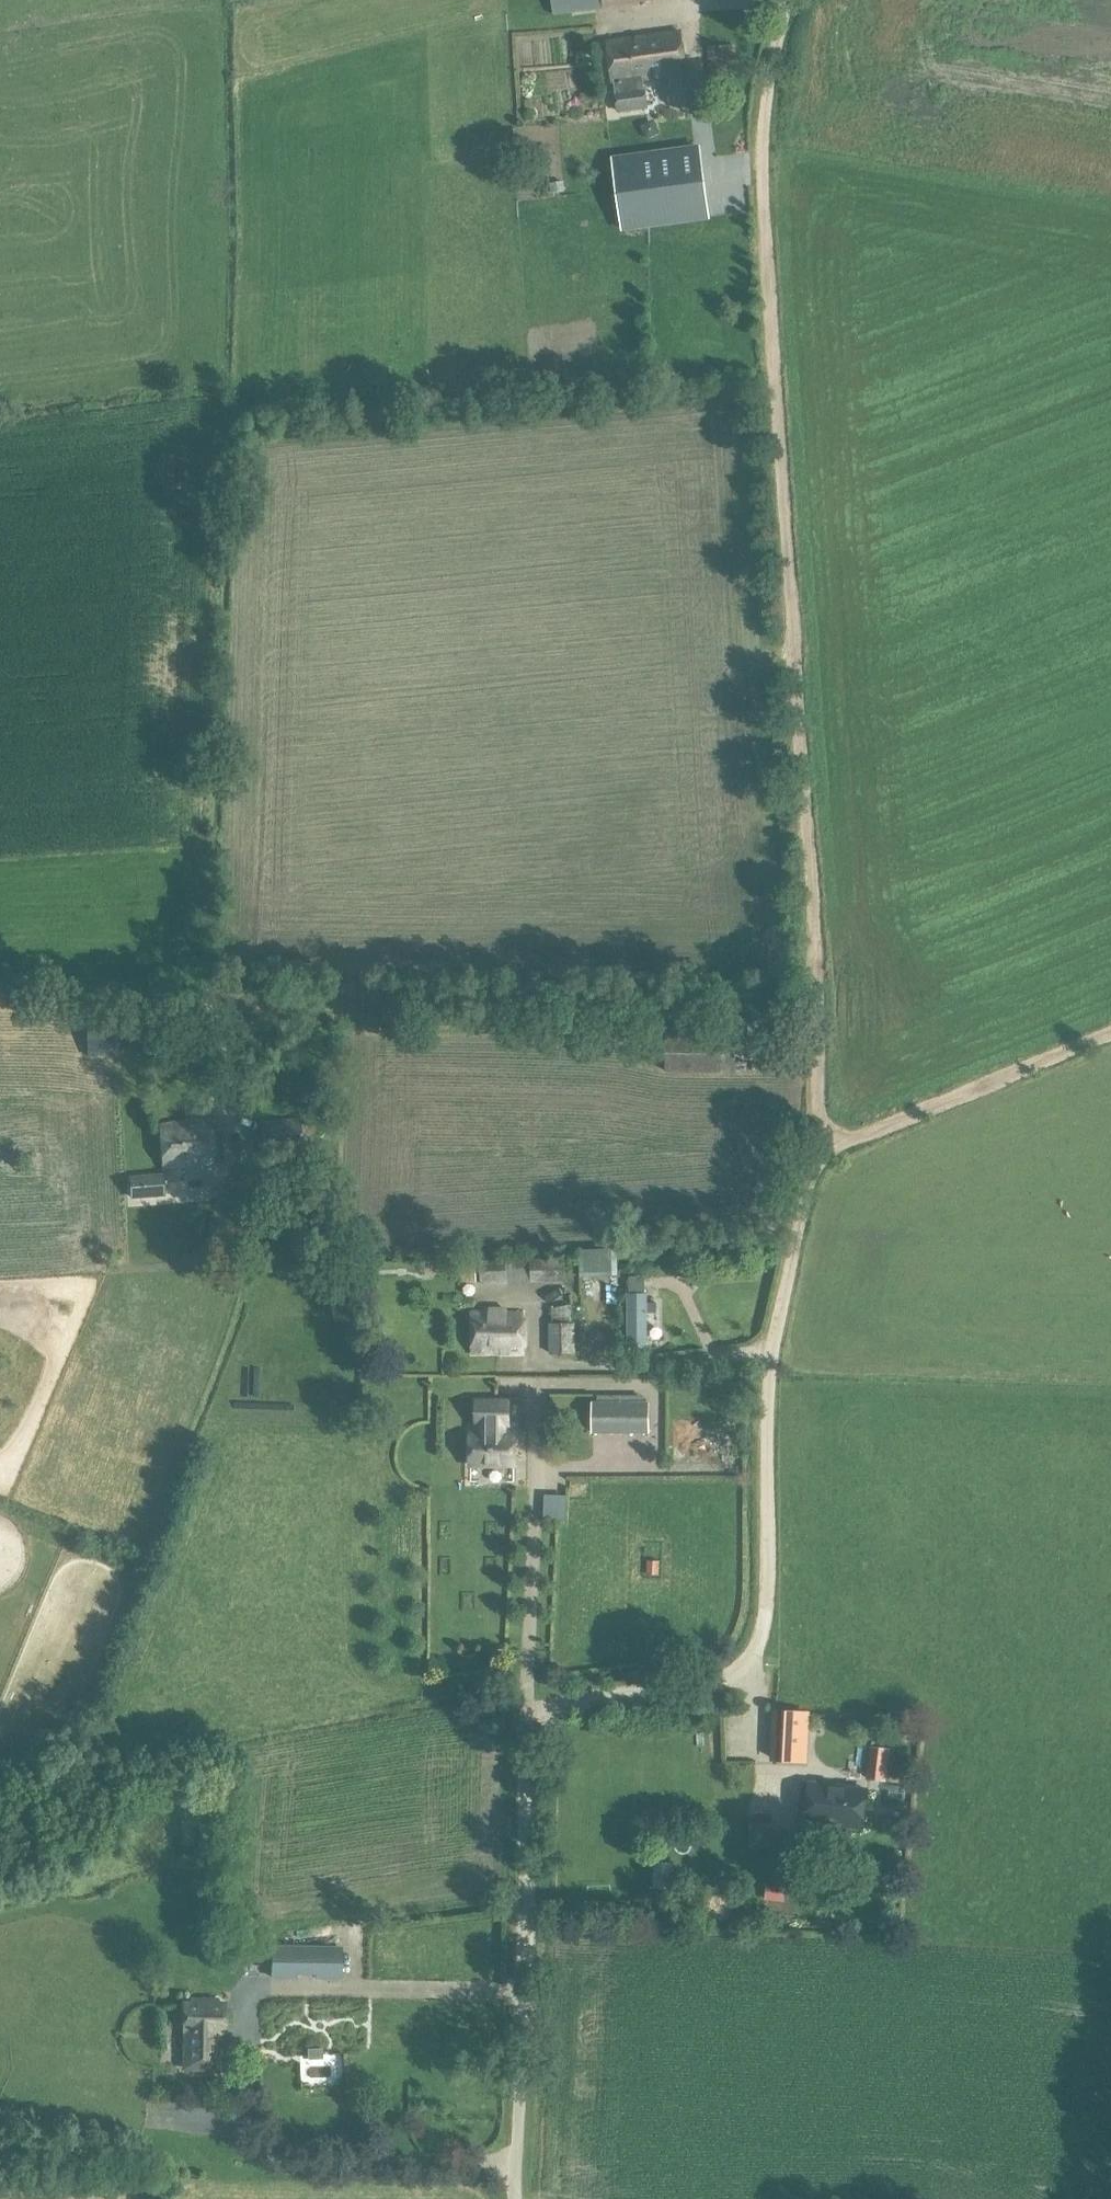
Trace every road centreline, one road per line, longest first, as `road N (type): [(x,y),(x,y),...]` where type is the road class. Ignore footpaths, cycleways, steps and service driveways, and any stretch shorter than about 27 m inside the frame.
road 1 (track): [(816,1146),(812,886),(766,223),(770,70),(790,0)]
road 2 (track): [(764,1590),(768,1347),(816,1146)]
road 3 (track): [(398,1015),(247,1000),(0,995)]
road 4 (track): [(816,1146),(862,1138),(1110,1033)]

